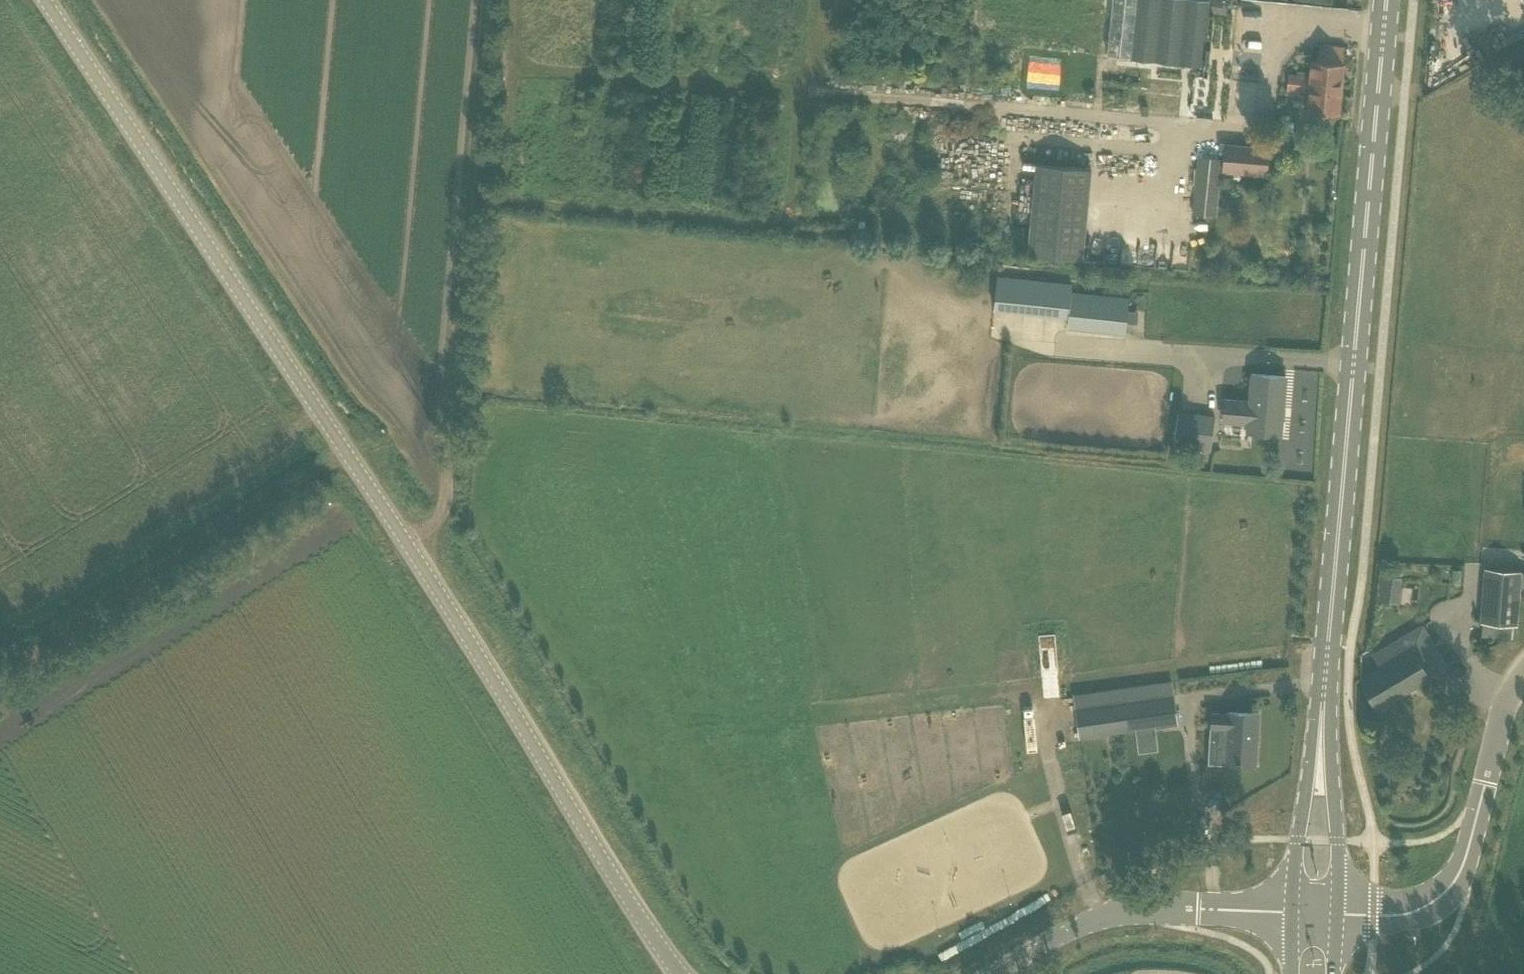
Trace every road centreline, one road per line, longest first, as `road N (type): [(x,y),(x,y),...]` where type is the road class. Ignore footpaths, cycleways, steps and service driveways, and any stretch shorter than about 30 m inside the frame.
road 1 (tertiary): [(675,973),(376,490),(47,0)]
road 2 (primary): [(1320,747),(1388,0)]
road 3 (track): [(428,572),(458,377),(492,0)]
road 4 (track): [(356,461),(87,622),(29,641),(0,642)]
road 5 (tertiary): [(1338,909),(1420,906),(1462,870),(1523,669)]
road 6 (tertiary): [(1005,973),(1103,914),(1166,906),(1299,909)]
road 7 (primary): [(1338,909),(1334,797),(1320,747)]
road 8 (primary): [(1320,747),(1302,840),(1299,909)]

